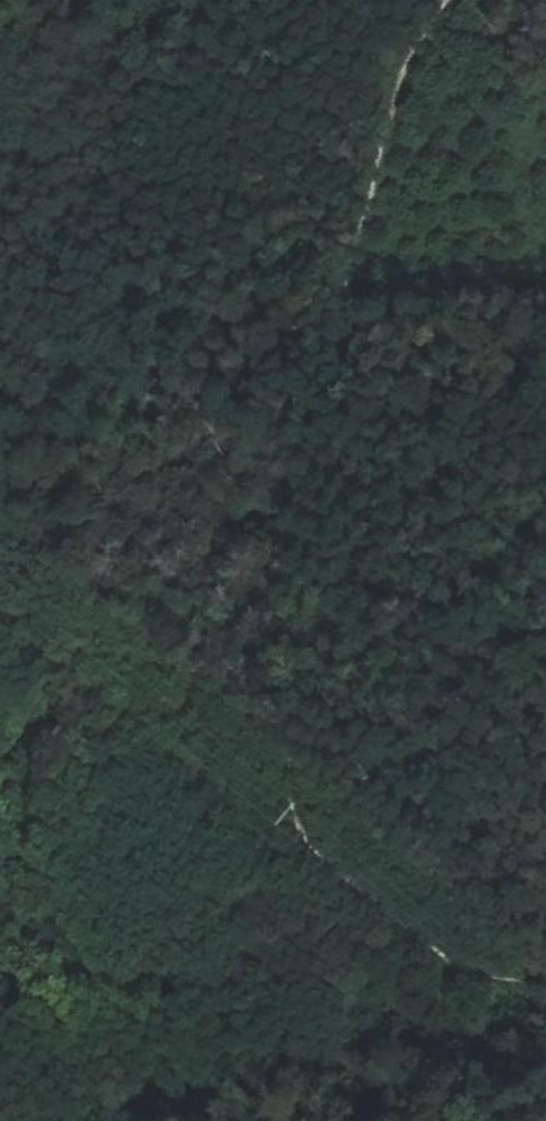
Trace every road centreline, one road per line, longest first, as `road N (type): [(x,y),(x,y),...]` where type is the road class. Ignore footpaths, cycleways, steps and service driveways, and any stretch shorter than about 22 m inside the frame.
road 1 (track): [(452,0),(402,66),(301,460),(292,535),(291,778),(299,821),(322,858),(456,962),(545,993)]
road 2 (track): [(456,962),(430,982),(342,991),(236,980),(137,988),(101,972),(17,859)]
road 3 (track): [(359,237),(321,209),(128,161),(0,164)]

